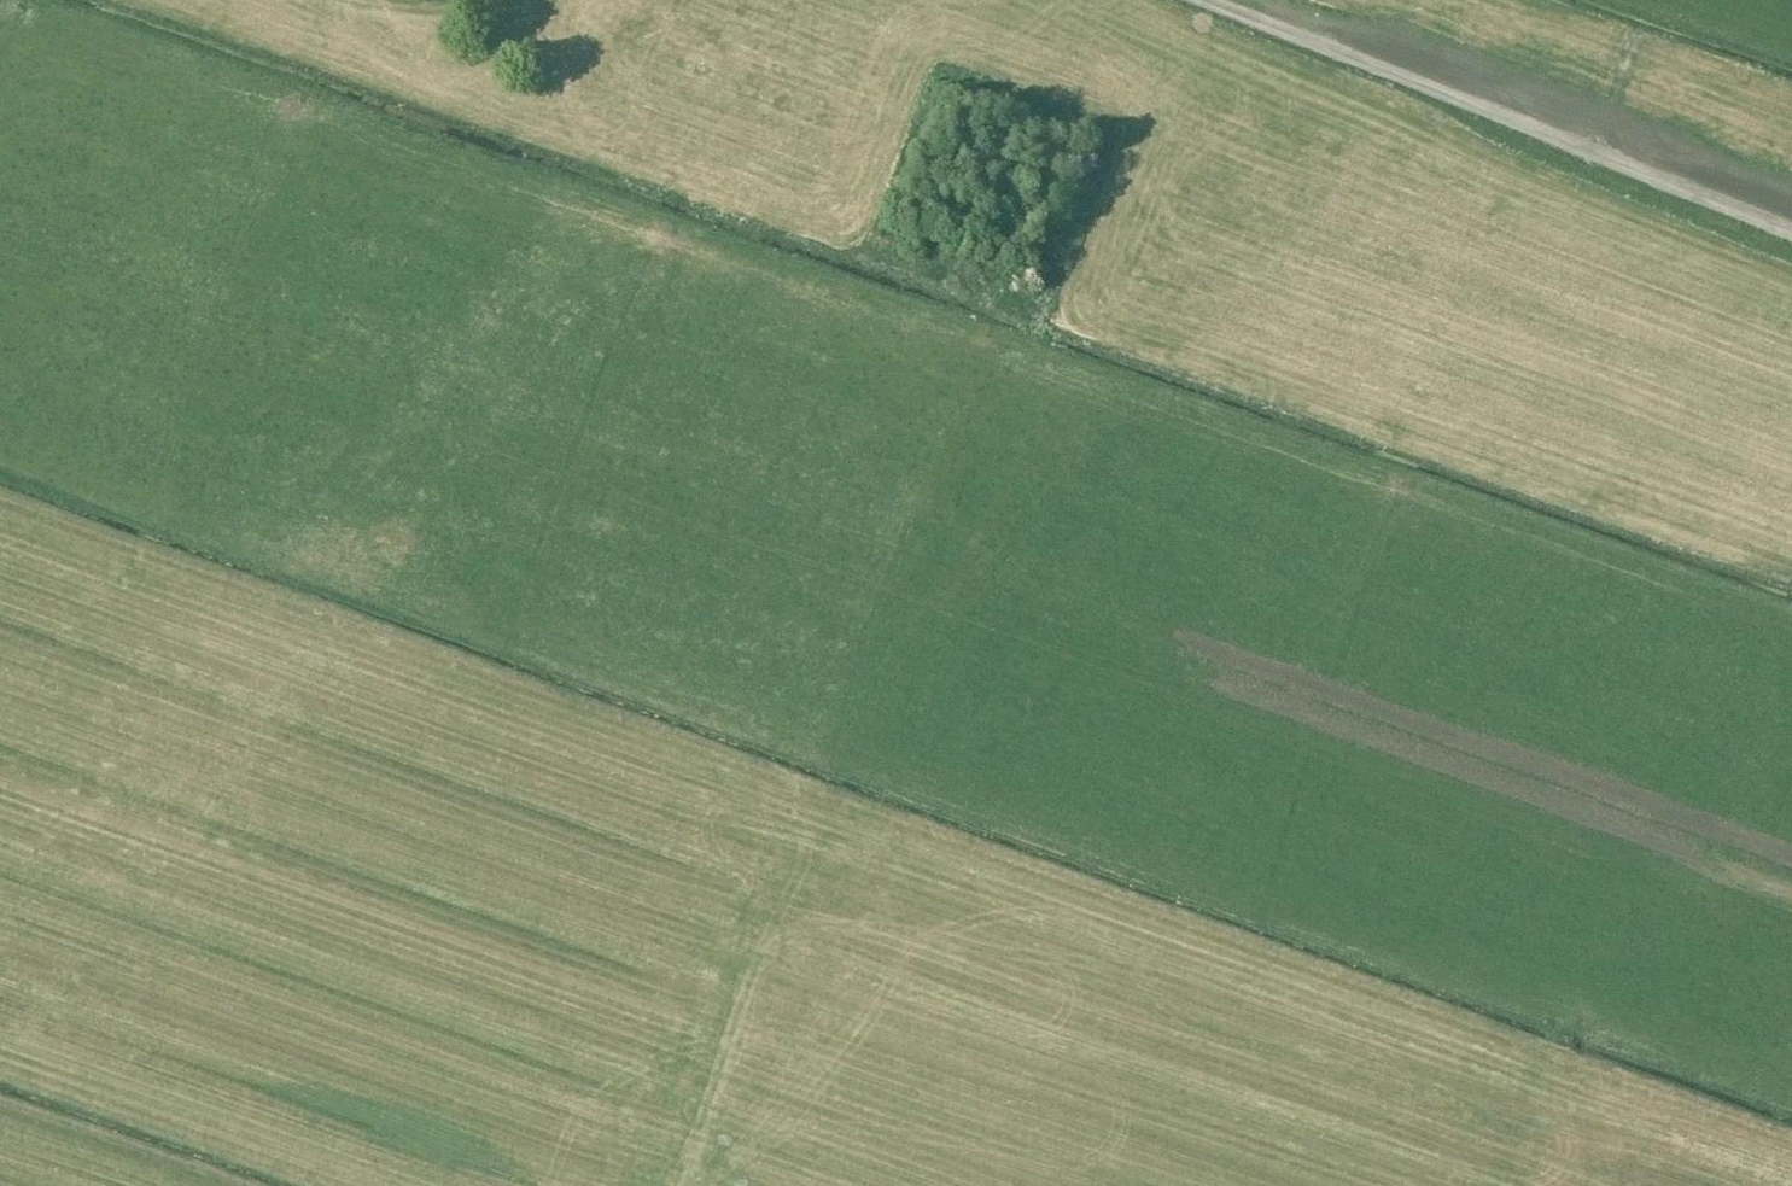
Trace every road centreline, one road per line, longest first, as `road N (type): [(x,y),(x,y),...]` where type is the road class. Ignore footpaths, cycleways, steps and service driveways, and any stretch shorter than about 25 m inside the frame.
road 1 (track): [(1791,232),(1204,0)]

